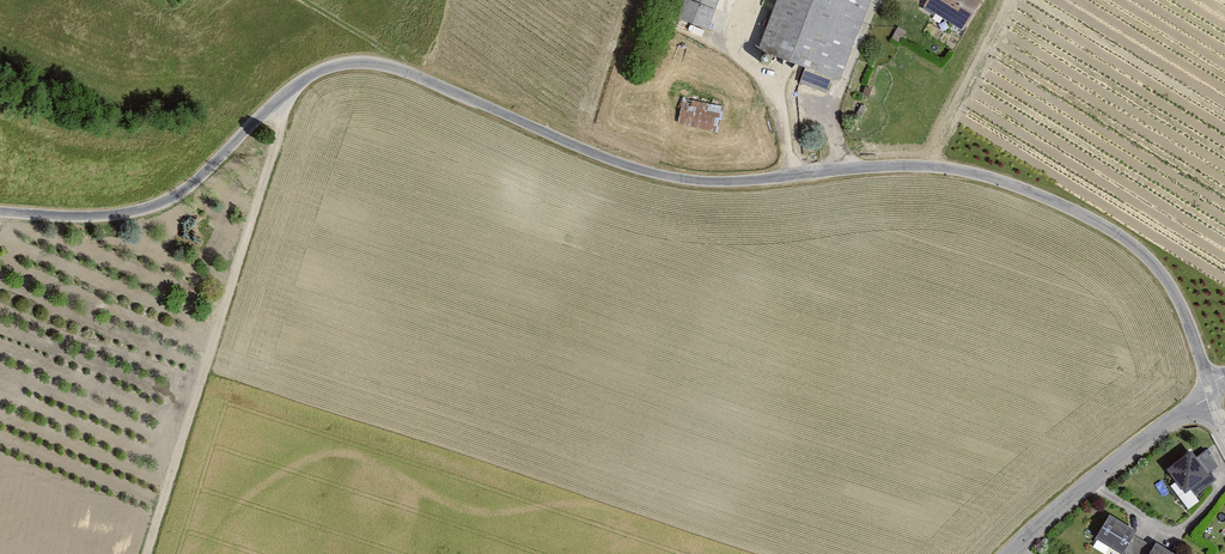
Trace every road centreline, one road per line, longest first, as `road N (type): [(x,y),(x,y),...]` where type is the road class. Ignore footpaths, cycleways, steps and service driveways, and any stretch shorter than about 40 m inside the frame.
road 1 (residential): [(1210,389),(1175,292),(1152,261),(1123,234),(1052,198),(924,164),(729,181),(634,168),(372,62),(308,75),(172,200),(134,212),(0,209)]
road 2 (track): [(274,101),(138,553)]
road 3 (residential): [(1007,553),(1210,389)]

